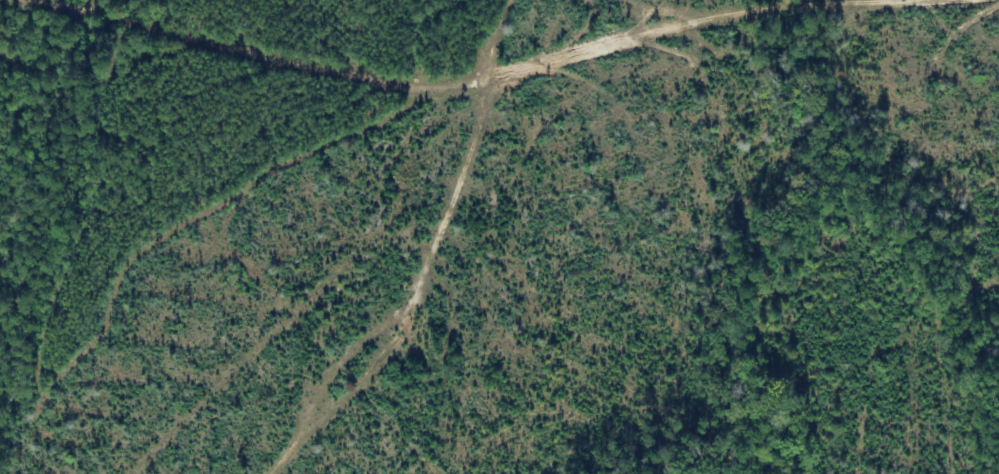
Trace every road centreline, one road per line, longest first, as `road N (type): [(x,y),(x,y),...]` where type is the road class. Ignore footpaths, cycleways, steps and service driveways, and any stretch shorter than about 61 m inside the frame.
road 1 (residential): [(0,15),(290,78),(444,88),(940,9),(998,7)]

